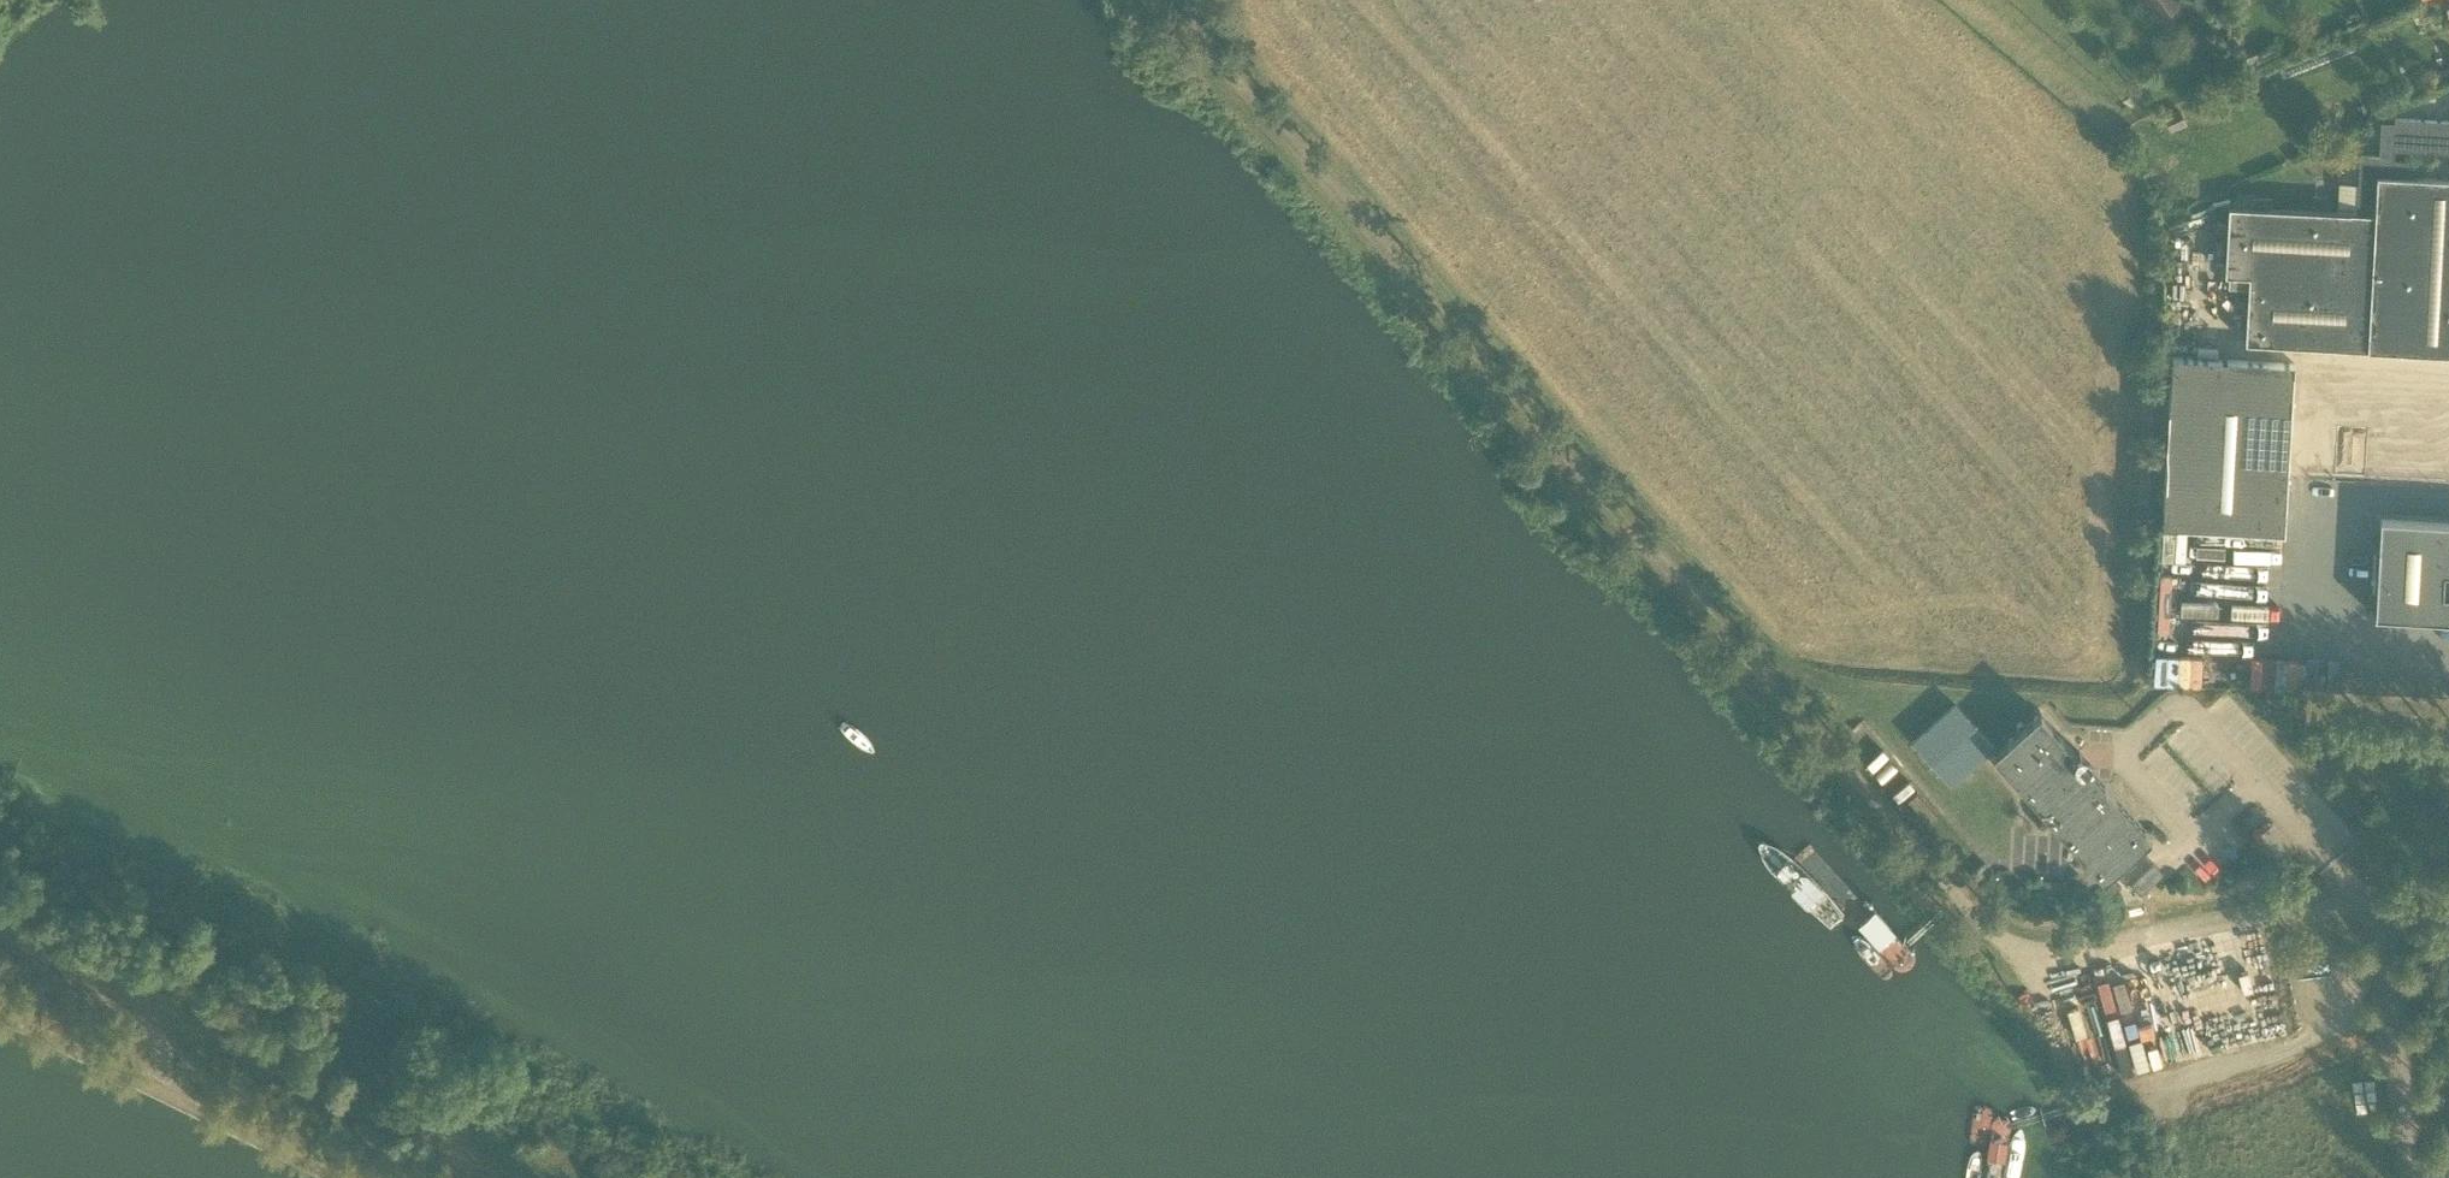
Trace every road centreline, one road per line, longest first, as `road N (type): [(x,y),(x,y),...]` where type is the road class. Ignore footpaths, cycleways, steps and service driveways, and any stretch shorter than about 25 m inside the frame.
road 1 (track): [(1183,0),(1204,55),(1882,814)]
road 2 (unclassified): [(2417,1177),(2380,909),(2448,899)]

